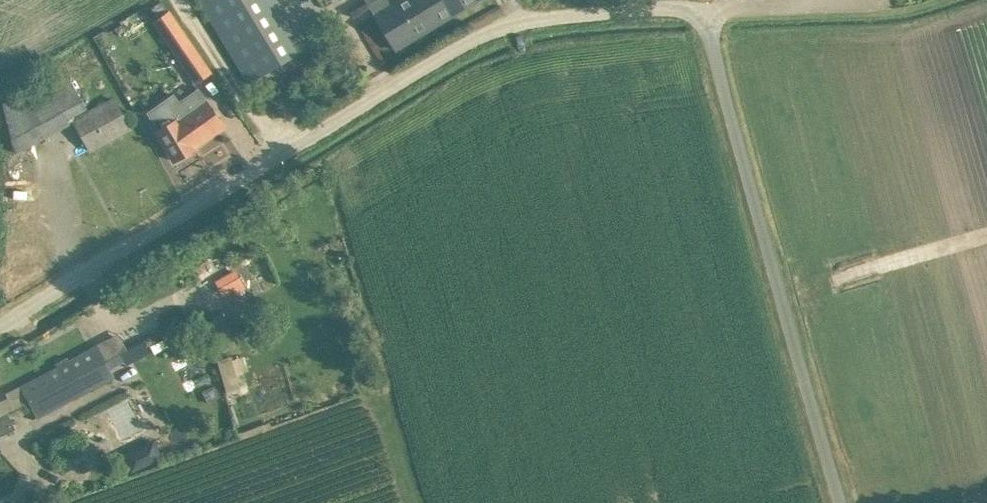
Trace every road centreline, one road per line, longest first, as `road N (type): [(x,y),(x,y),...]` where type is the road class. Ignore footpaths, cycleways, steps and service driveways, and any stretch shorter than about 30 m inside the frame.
road 1 (unclassified): [(0,325),(473,40),(548,17),(701,8)]
road 2 (unclassified): [(842,502),(701,8)]
road 3 (unclassified): [(701,8),(846,0)]

